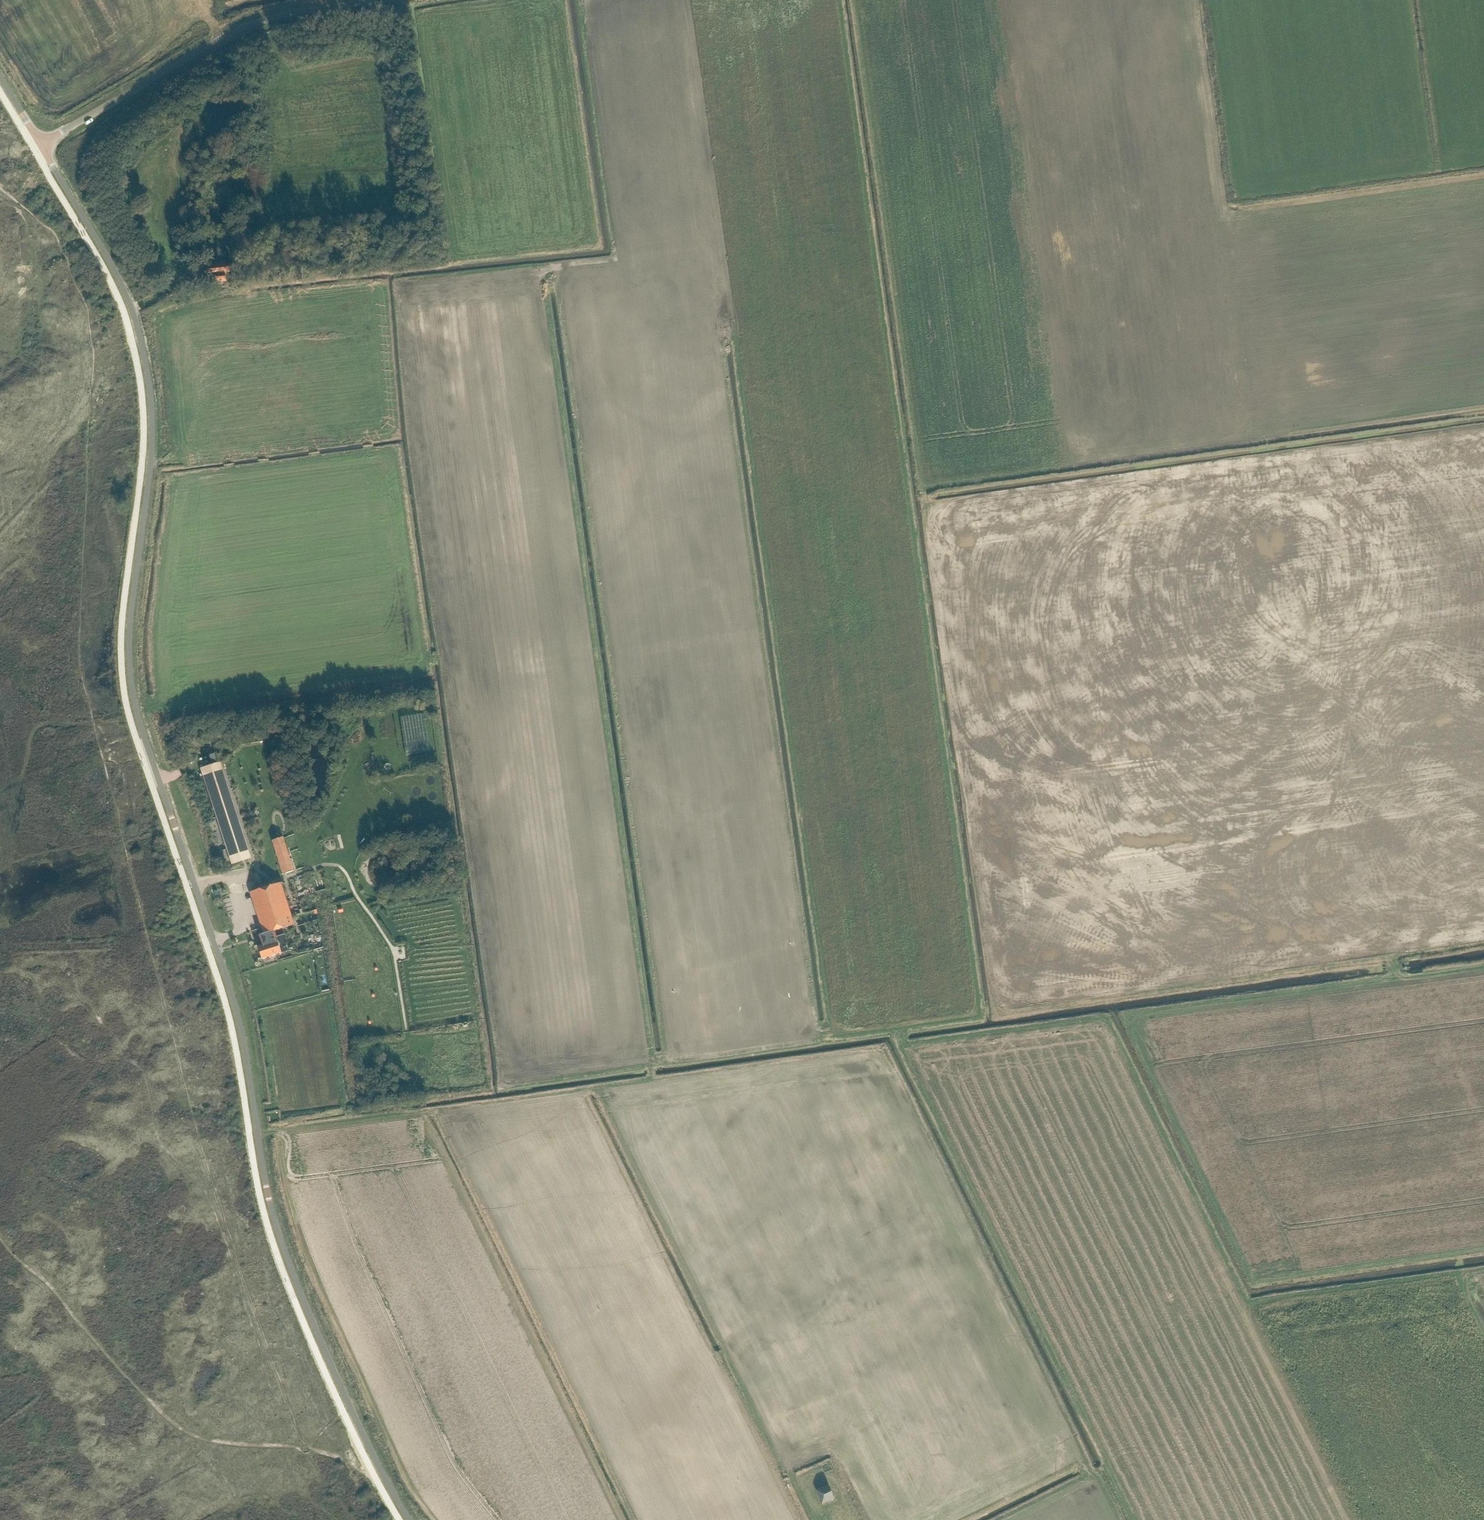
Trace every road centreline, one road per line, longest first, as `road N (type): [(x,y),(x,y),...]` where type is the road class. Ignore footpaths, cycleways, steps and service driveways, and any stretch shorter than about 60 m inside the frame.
road 1 (unclassified): [(407,1519),(357,1423),(274,1221),(233,1003),(133,707),(128,637),(150,467),(146,379),(128,308),(42,147)]
road 2 (unclassified): [(42,147),(258,23),(389,0)]
road 3 (track): [(1120,1519),(1098,1475),(1078,1465),(961,1519)]

